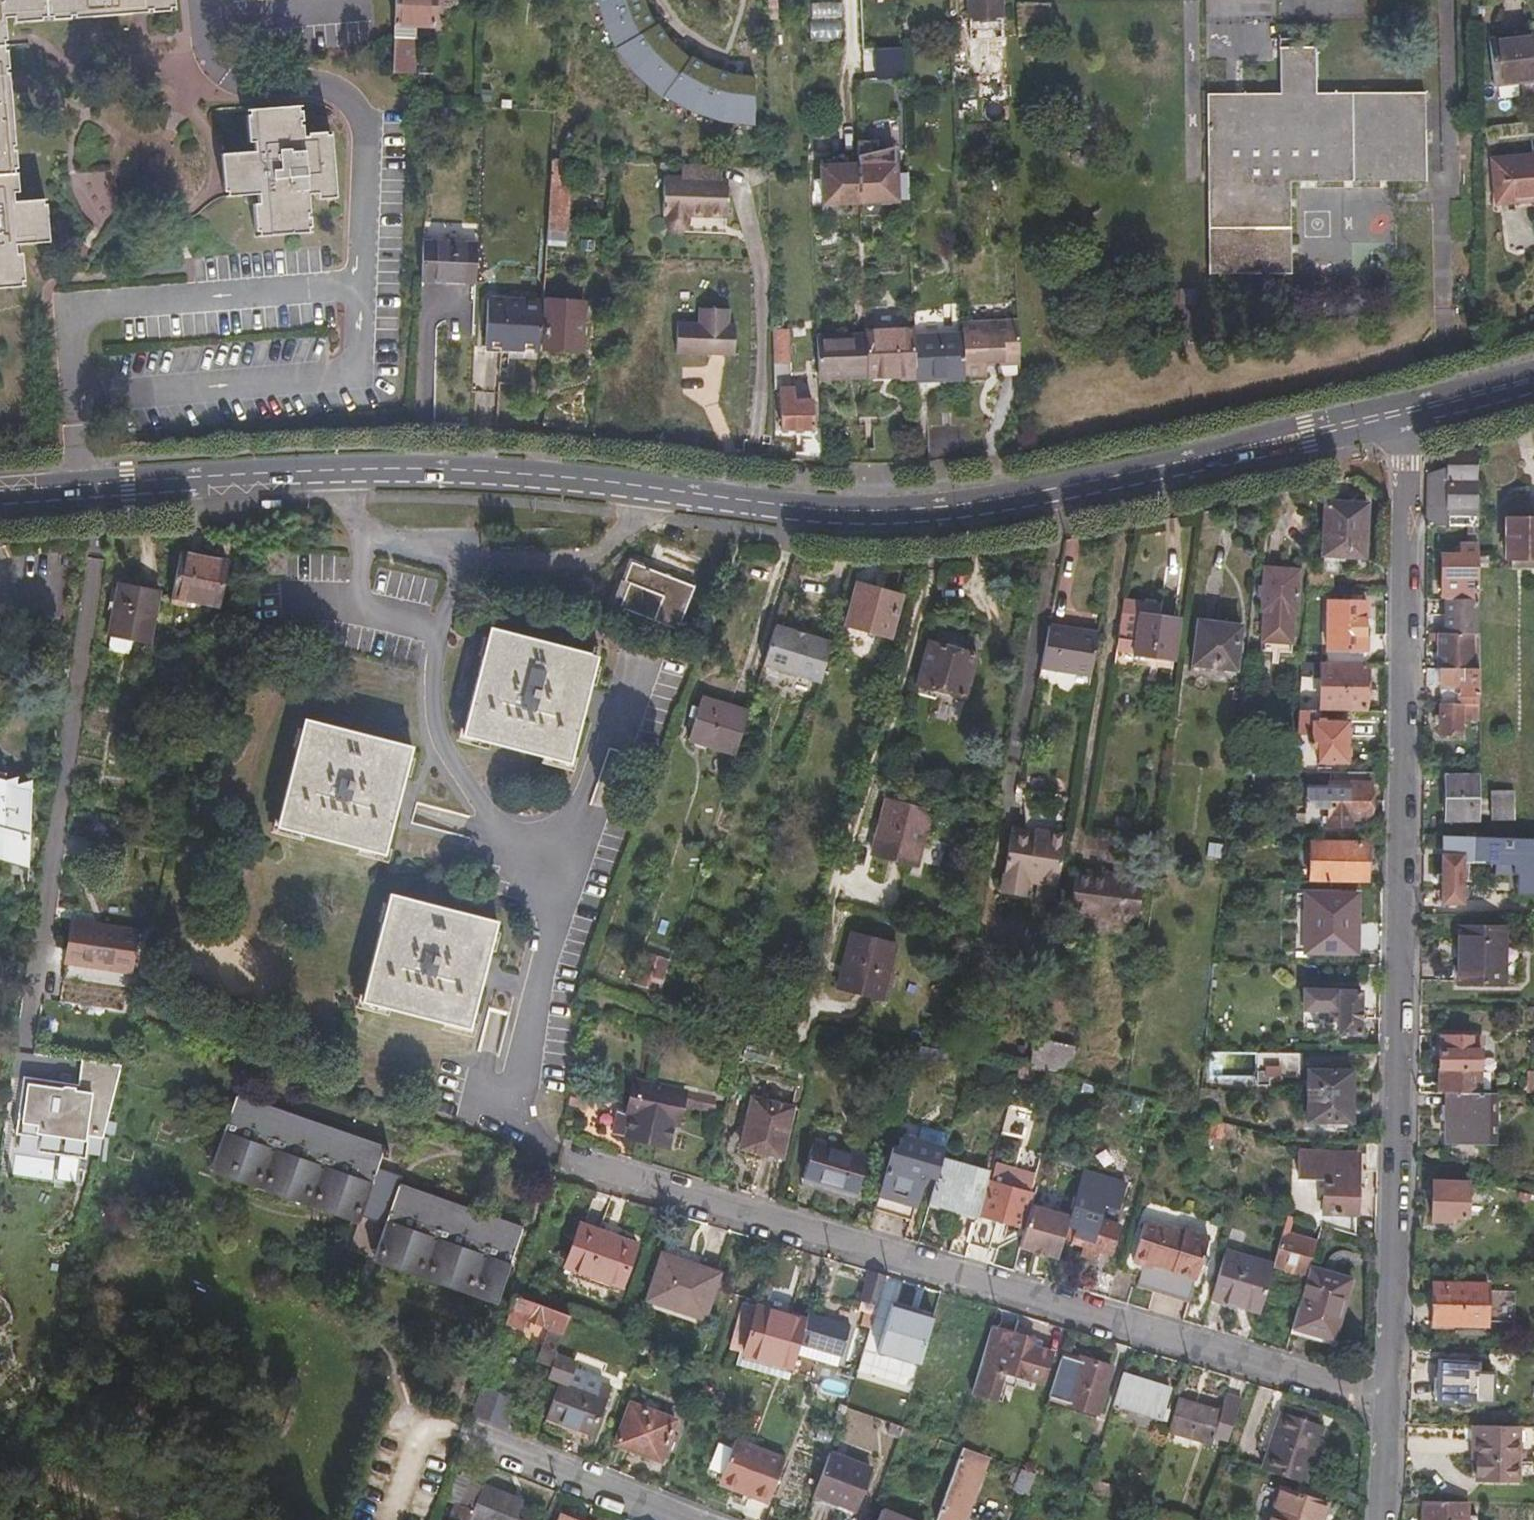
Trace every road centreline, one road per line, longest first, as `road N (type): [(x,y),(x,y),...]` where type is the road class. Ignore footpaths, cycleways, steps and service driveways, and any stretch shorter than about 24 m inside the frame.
road 1 (secondary): [(0,491),(337,470),(483,470),(886,512),(988,501),(1403,412)]
road 2 (residential): [(1387,1401),(1403,412)]
road 3 (residential): [(589,1168),(1387,1401)]
road 4 (track): [(494,1127),(168,1017)]
road 5 (residential): [(476,1437),(689,1519)]
road 6 (secondary): [(1403,412),(1533,377)]

